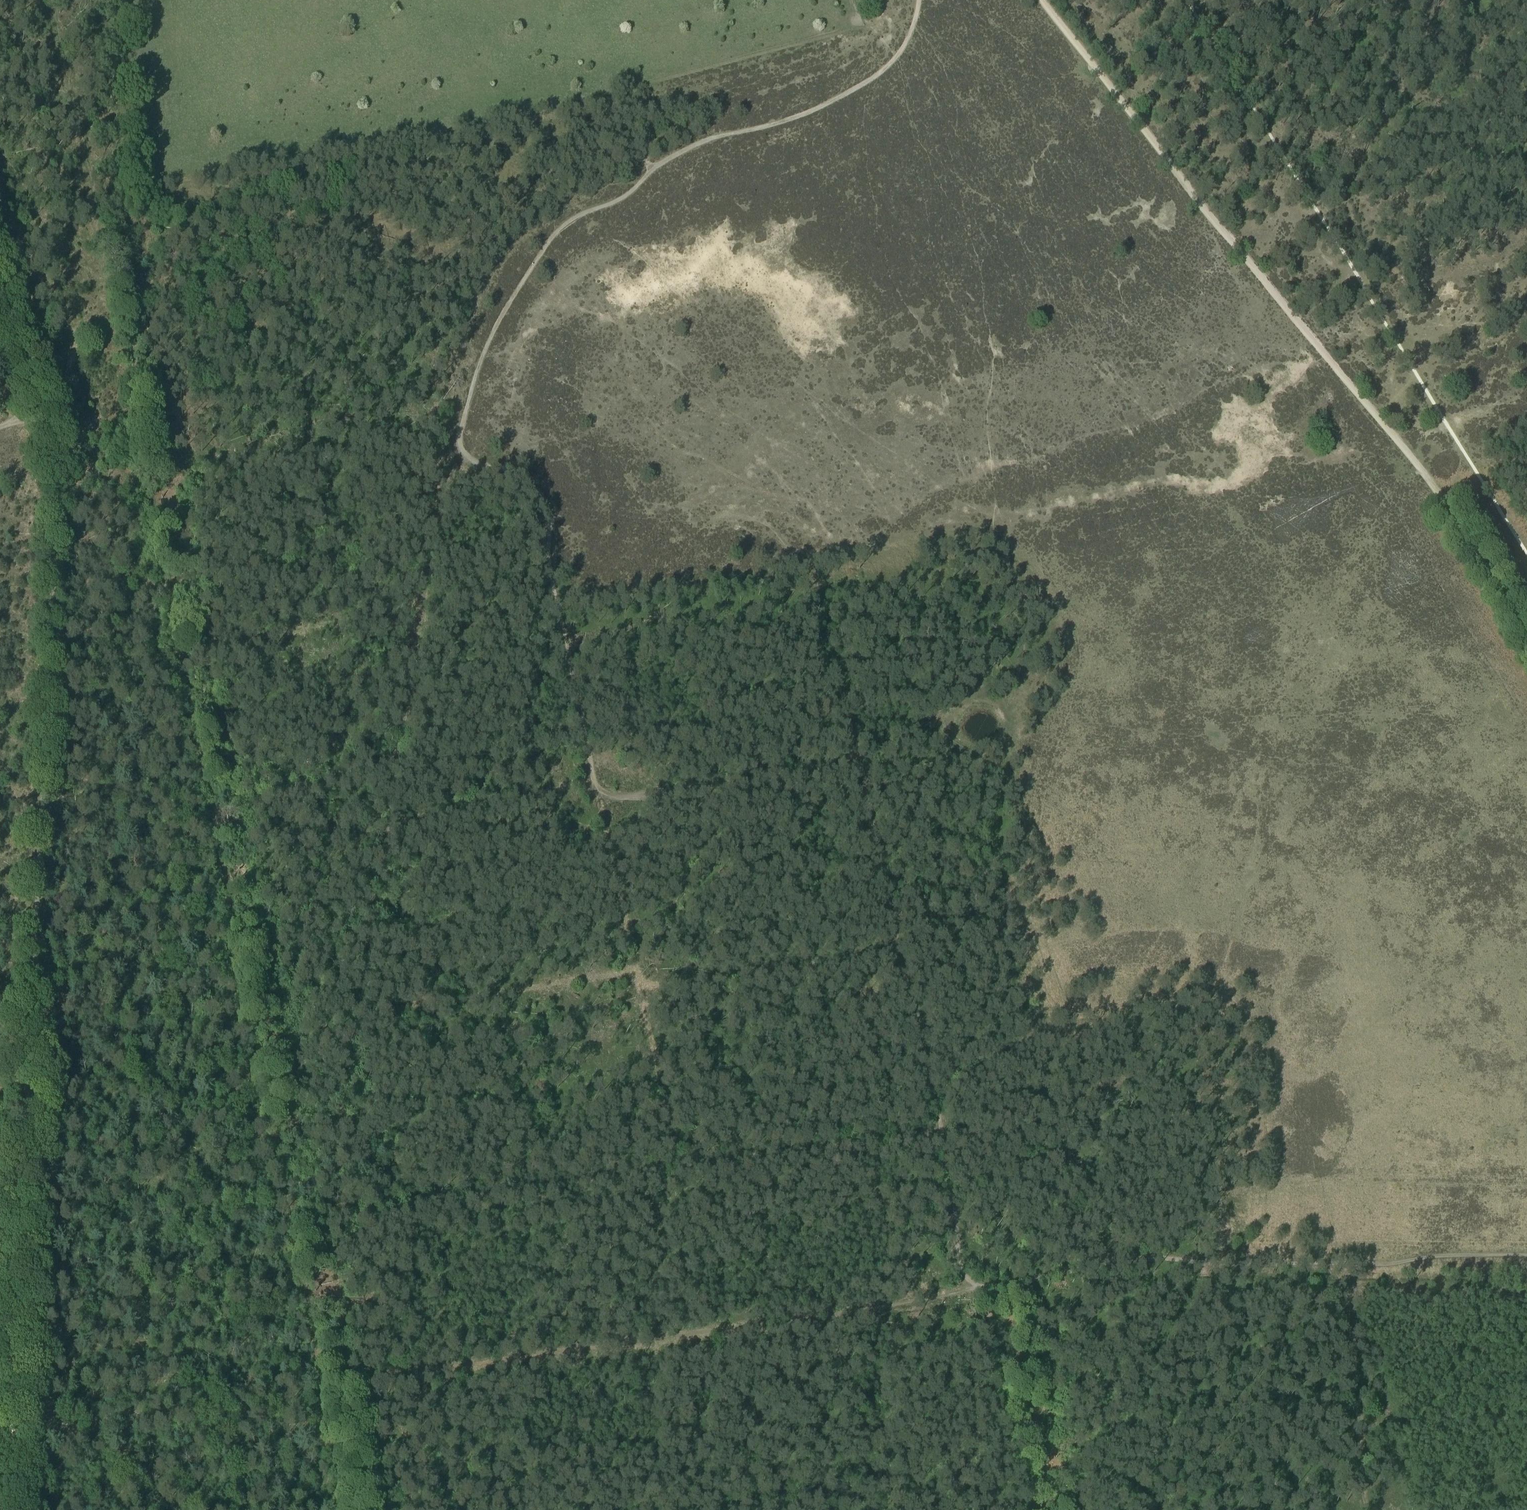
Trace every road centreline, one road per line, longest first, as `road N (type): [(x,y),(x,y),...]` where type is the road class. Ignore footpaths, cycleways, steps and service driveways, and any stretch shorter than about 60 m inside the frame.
road 1 (track): [(919,0),(902,50),(875,76),(811,111),(705,138),(556,231),(478,364),(459,439),(462,455),(478,467),(520,473),(542,497),(548,563),(596,789),(620,797),(858,759),(960,1259),(975,1285),(1144,1259),(1393,1264),(1526,1255)]
road 2 (track): [(45,416),(60,482),(10,1431)]
road 3 (track): [(1043,0),(1423,473),(1526,632)]
road 4 (track): [(0,298),(45,416)]

